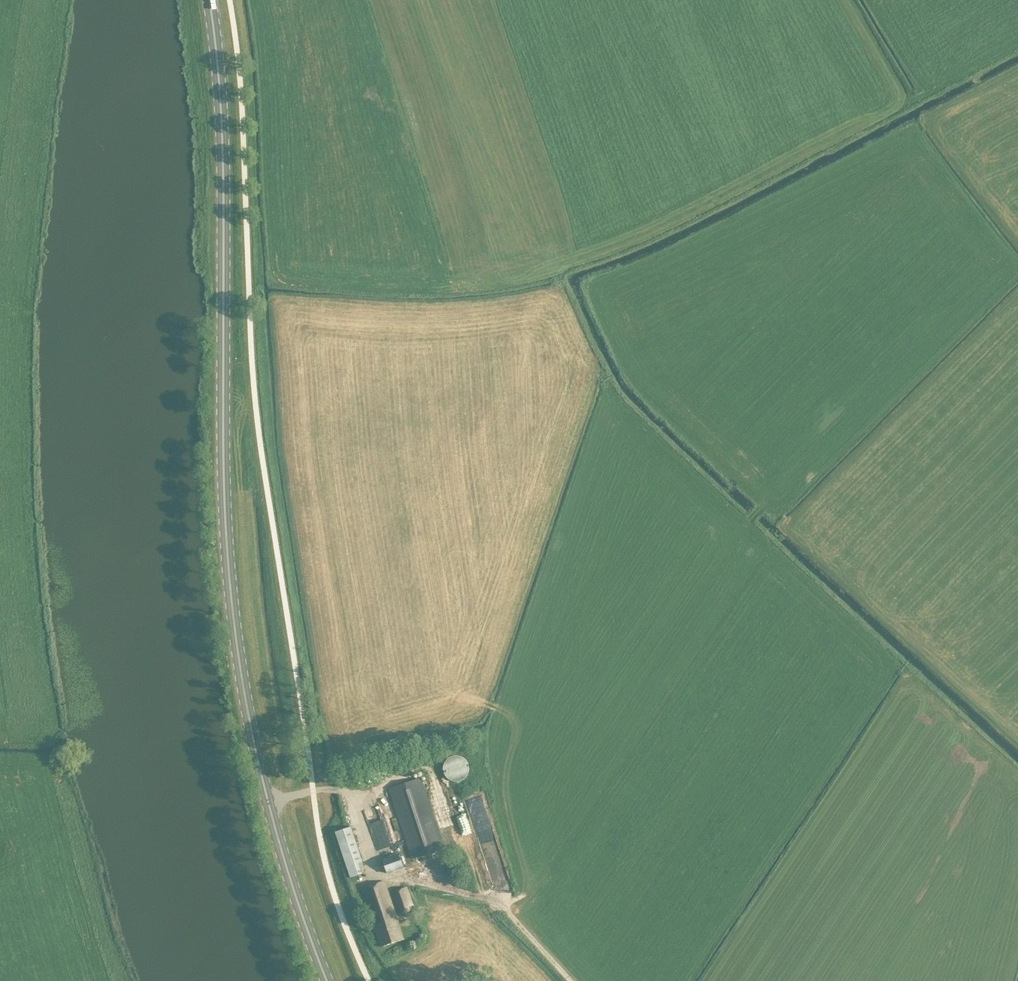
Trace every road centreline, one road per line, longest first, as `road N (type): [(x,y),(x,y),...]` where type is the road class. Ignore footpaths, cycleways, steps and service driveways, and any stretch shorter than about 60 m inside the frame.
road 1 (secondary): [(324,980),(267,801),(232,642),(220,462),(221,116),(207,0)]
road 2 (track): [(374,872),(498,901),(569,980)]

